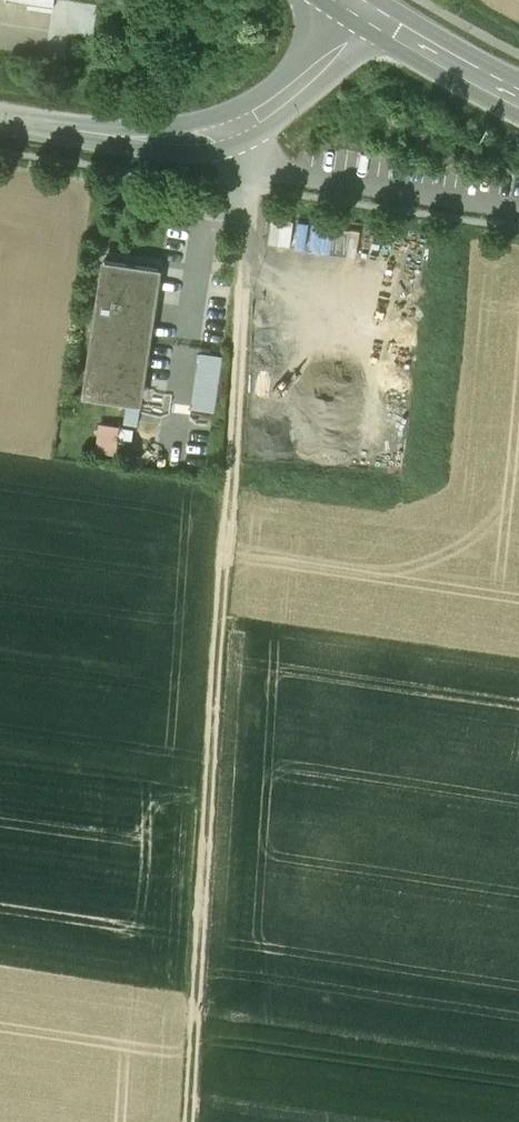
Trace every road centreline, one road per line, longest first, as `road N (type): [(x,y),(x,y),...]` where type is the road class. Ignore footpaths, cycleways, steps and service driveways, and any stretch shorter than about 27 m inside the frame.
road 1 (track): [(250,184),(188,1121)]
road 2 (unclassified): [(0,119),(134,138),(238,131),(299,91),(361,27)]
road 3 (secondary): [(361,27),(518,111)]
road 4 (secondary): [(518,78),(381,6)]

